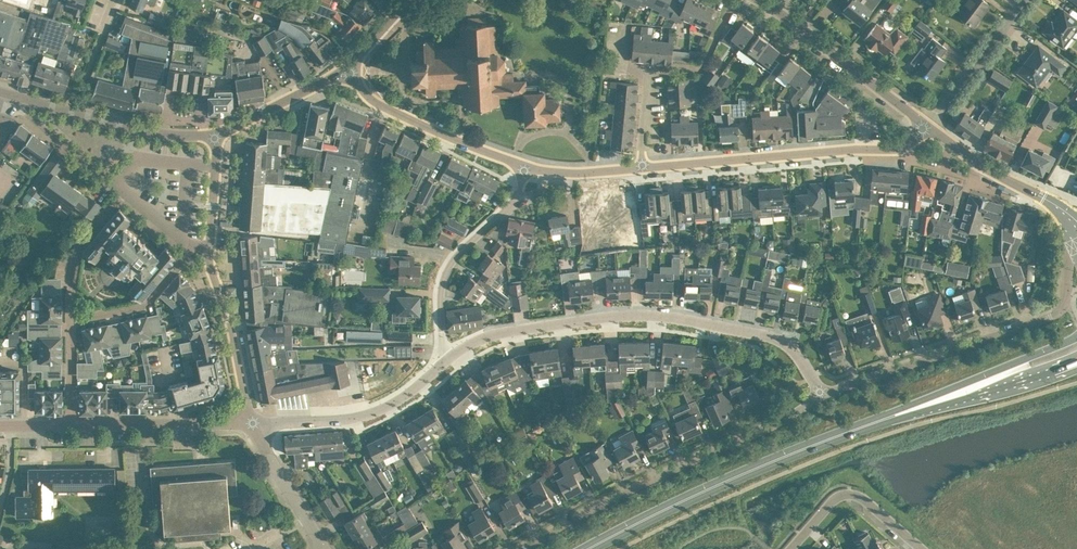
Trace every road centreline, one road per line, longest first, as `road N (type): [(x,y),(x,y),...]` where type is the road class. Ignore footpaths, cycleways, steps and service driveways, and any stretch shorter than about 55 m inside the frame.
road 1 (secondary): [(588,548),(753,468),(994,378)]
road 2 (residential): [(446,359),(495,334),(604,316),(669,316),(779,343),(819,399)]
road 3 (residential): [(819,399),(522,548)]
road 4 (residential): [(650,165),(896,148),(926,125)]
road 5 (residential): [(1066,302),(1050,319),(819,399)]
road 6 (residential): [(446,359),(443,281),(463,247),(515,202),(524,167)]
road 7 (residential): [(250,422),(360,417),(412,390),(446,359)]
road 8 (residential): [(332,74),(362,96),(524,167)]
road 9 (tertiary): [(926,125),(759,0)]
road 10 (residential): [(216,135),(137,131),(15,96)]
road 11 (tertiary): [(1076,225),(926,125)]
road 12 (residential): [(209,247),(250,422)]
road 13 (residential): [(72,425),(250,422)]
road 14 (residential): [(926,125),(1023,0)]
road 15 (residential): [(191,246),(144,308),(70,322)]
road 16 (residential): [(15,96),(19,109),(125,194)]
road 17 (residential): [(125,194),(78,247),(70,322)]
road 18 (residential): [(324,548),(250,422)]
road 19 (residential): [(332,74),(216,135)]
road 20 (residential): [(524,167),(583,173),(650,165)]

